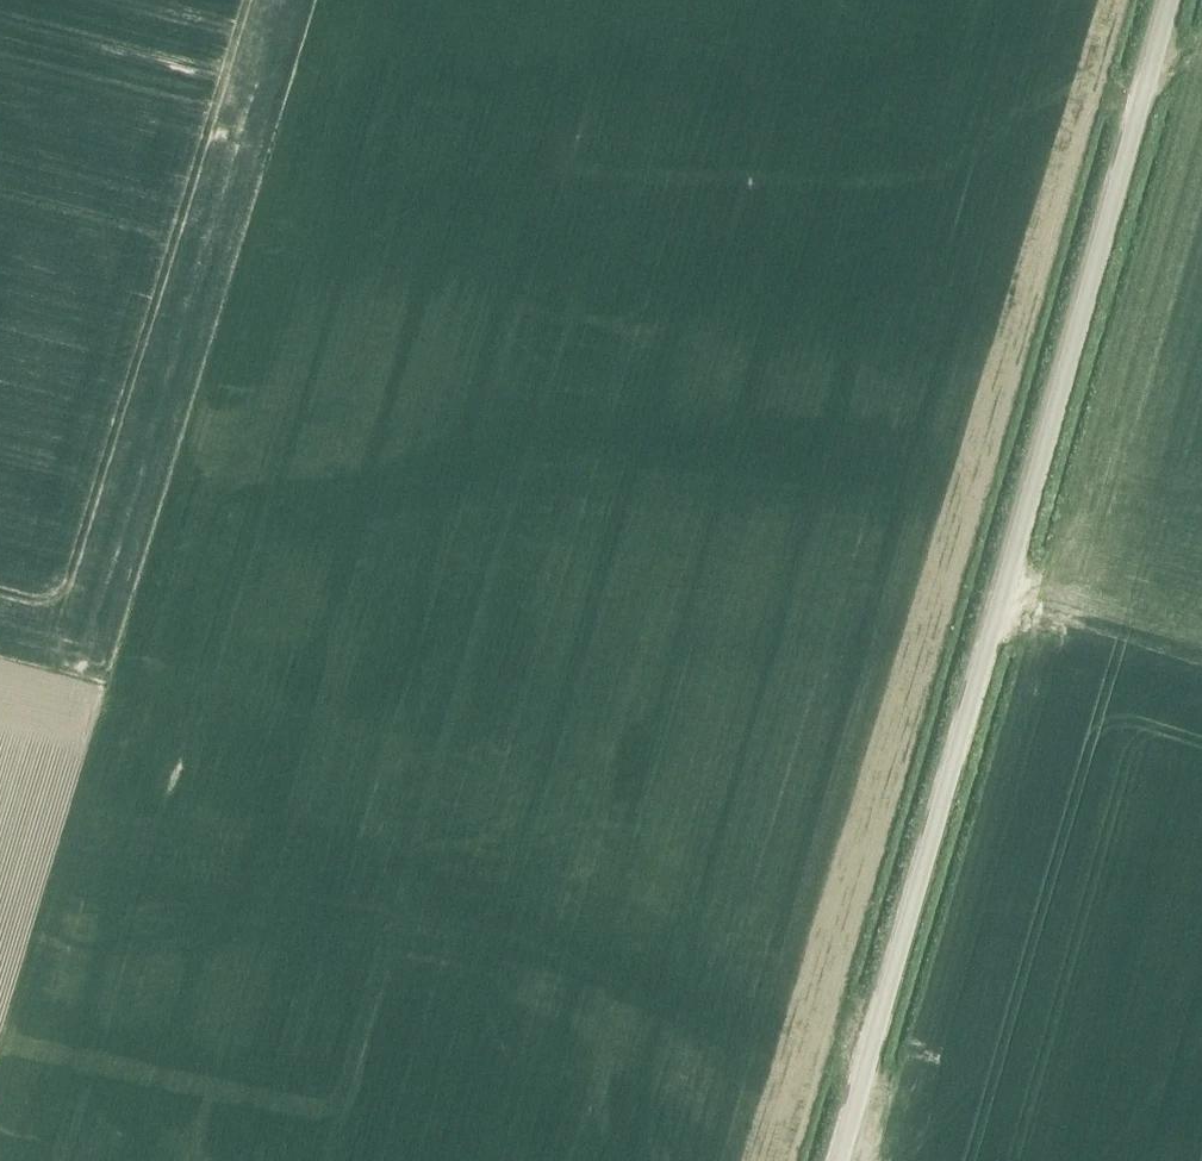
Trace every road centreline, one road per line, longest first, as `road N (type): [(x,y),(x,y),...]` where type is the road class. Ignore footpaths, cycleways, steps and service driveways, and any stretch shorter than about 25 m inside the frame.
road 1 (tertiary): [(843,1160),(1173,0)]

